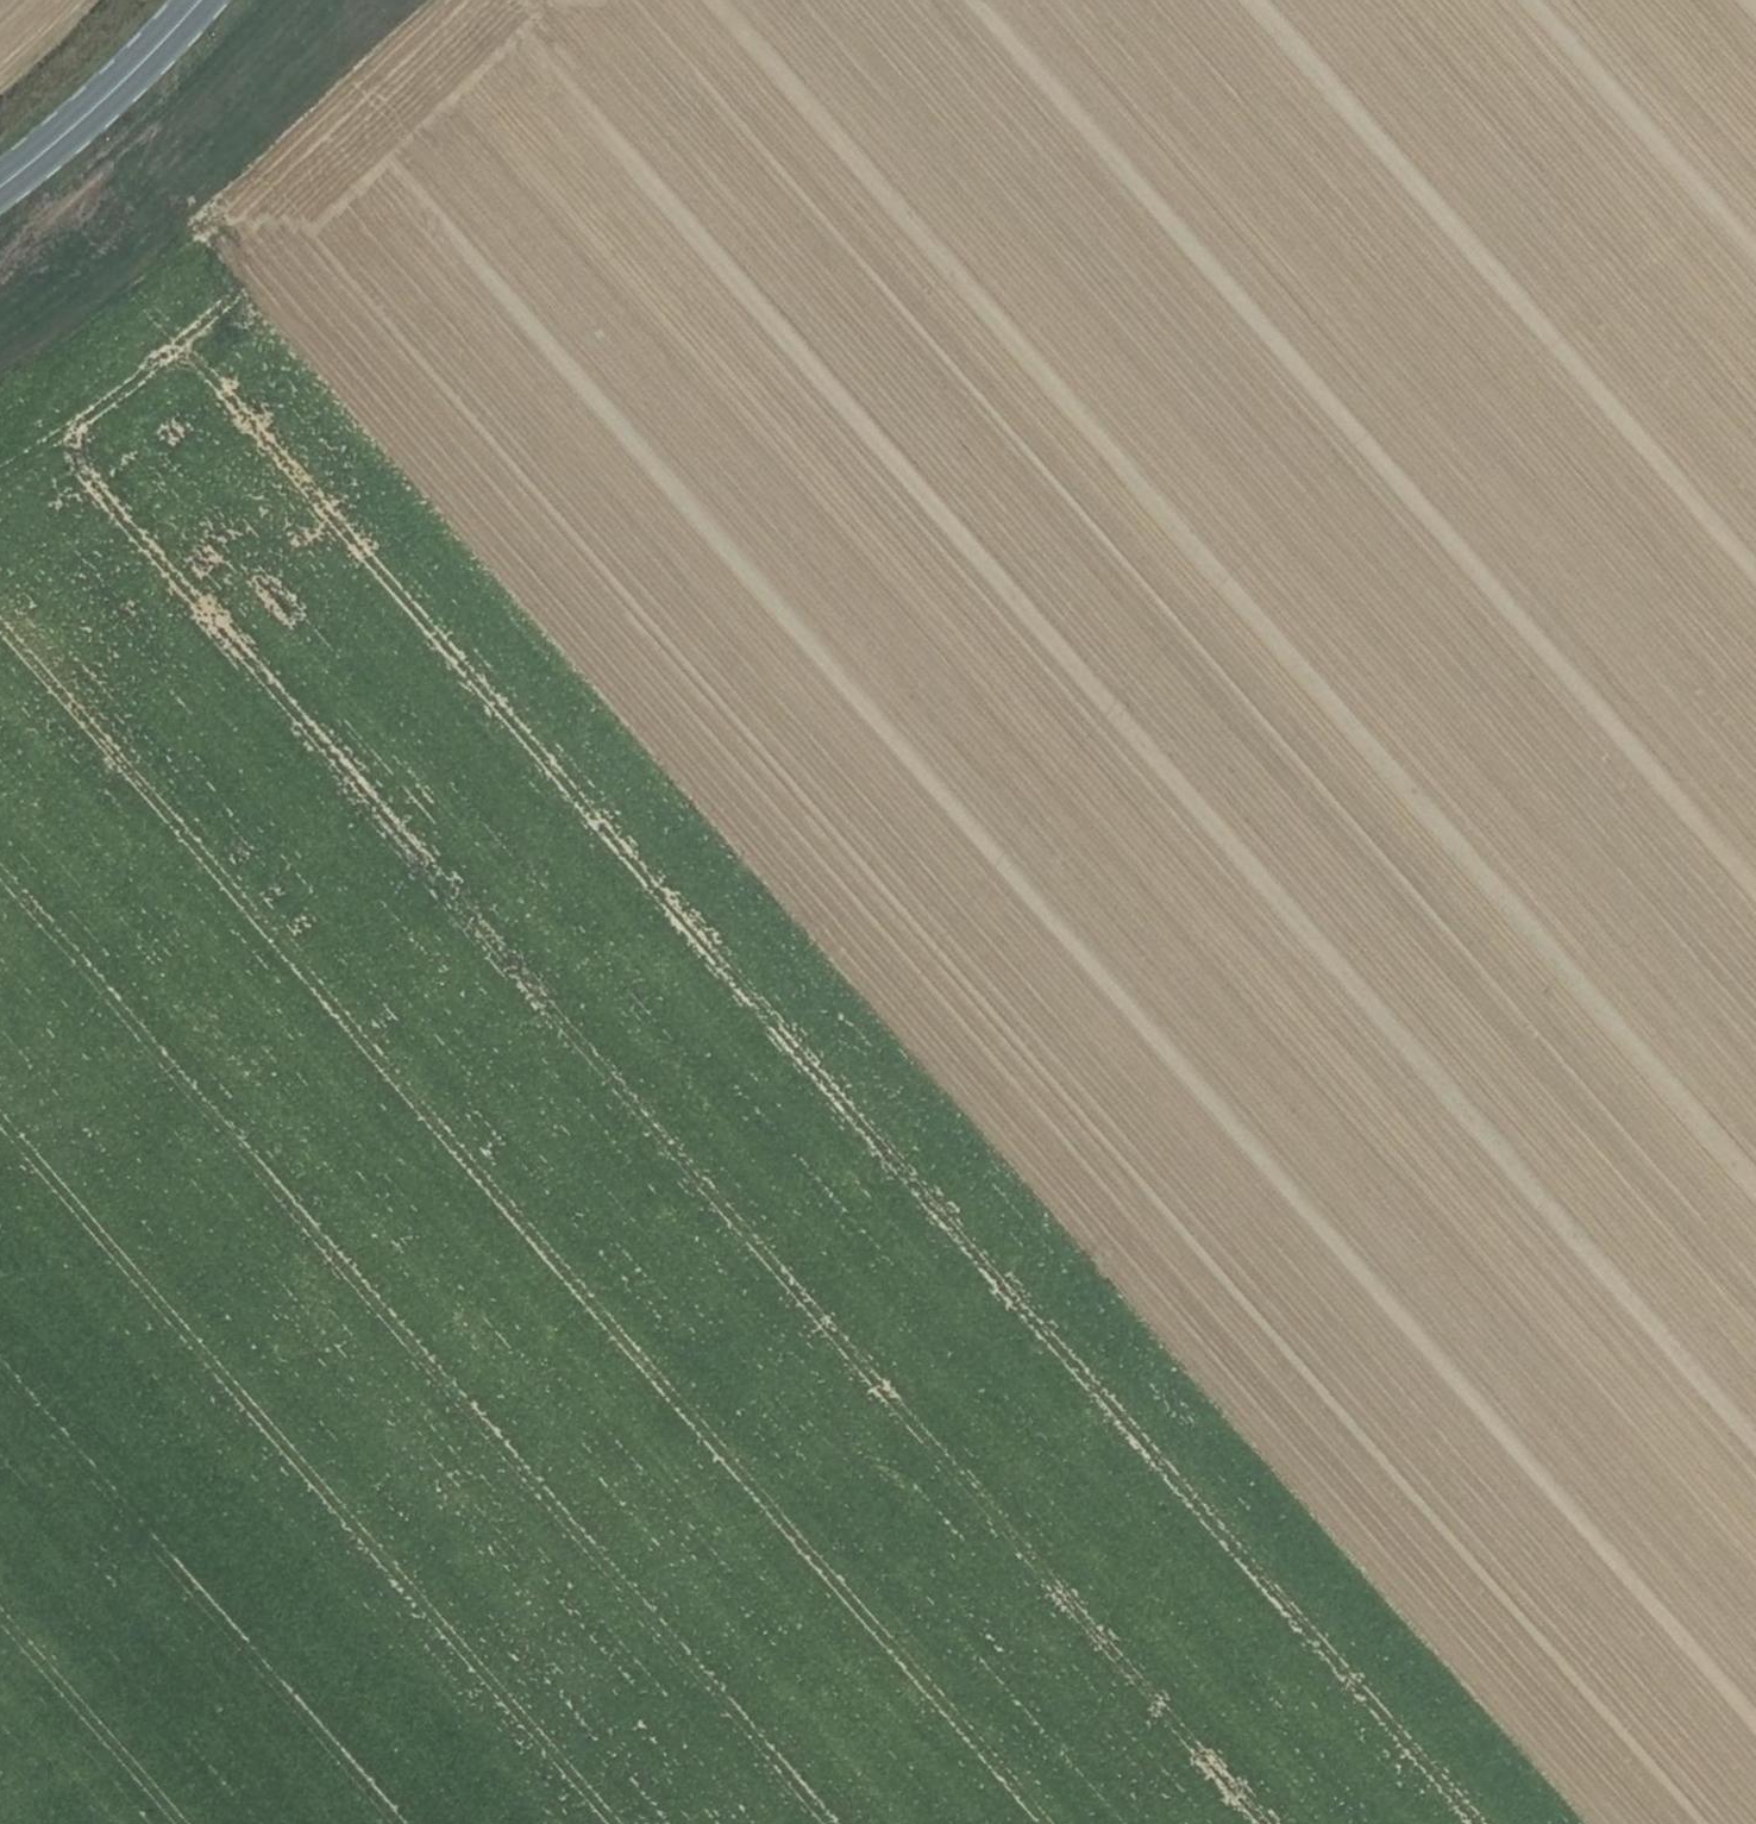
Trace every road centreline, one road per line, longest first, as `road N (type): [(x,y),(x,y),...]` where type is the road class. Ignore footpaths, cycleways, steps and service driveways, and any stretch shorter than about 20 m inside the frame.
road 1 (secondary): [(0,184),(148,57),(198,0)]

